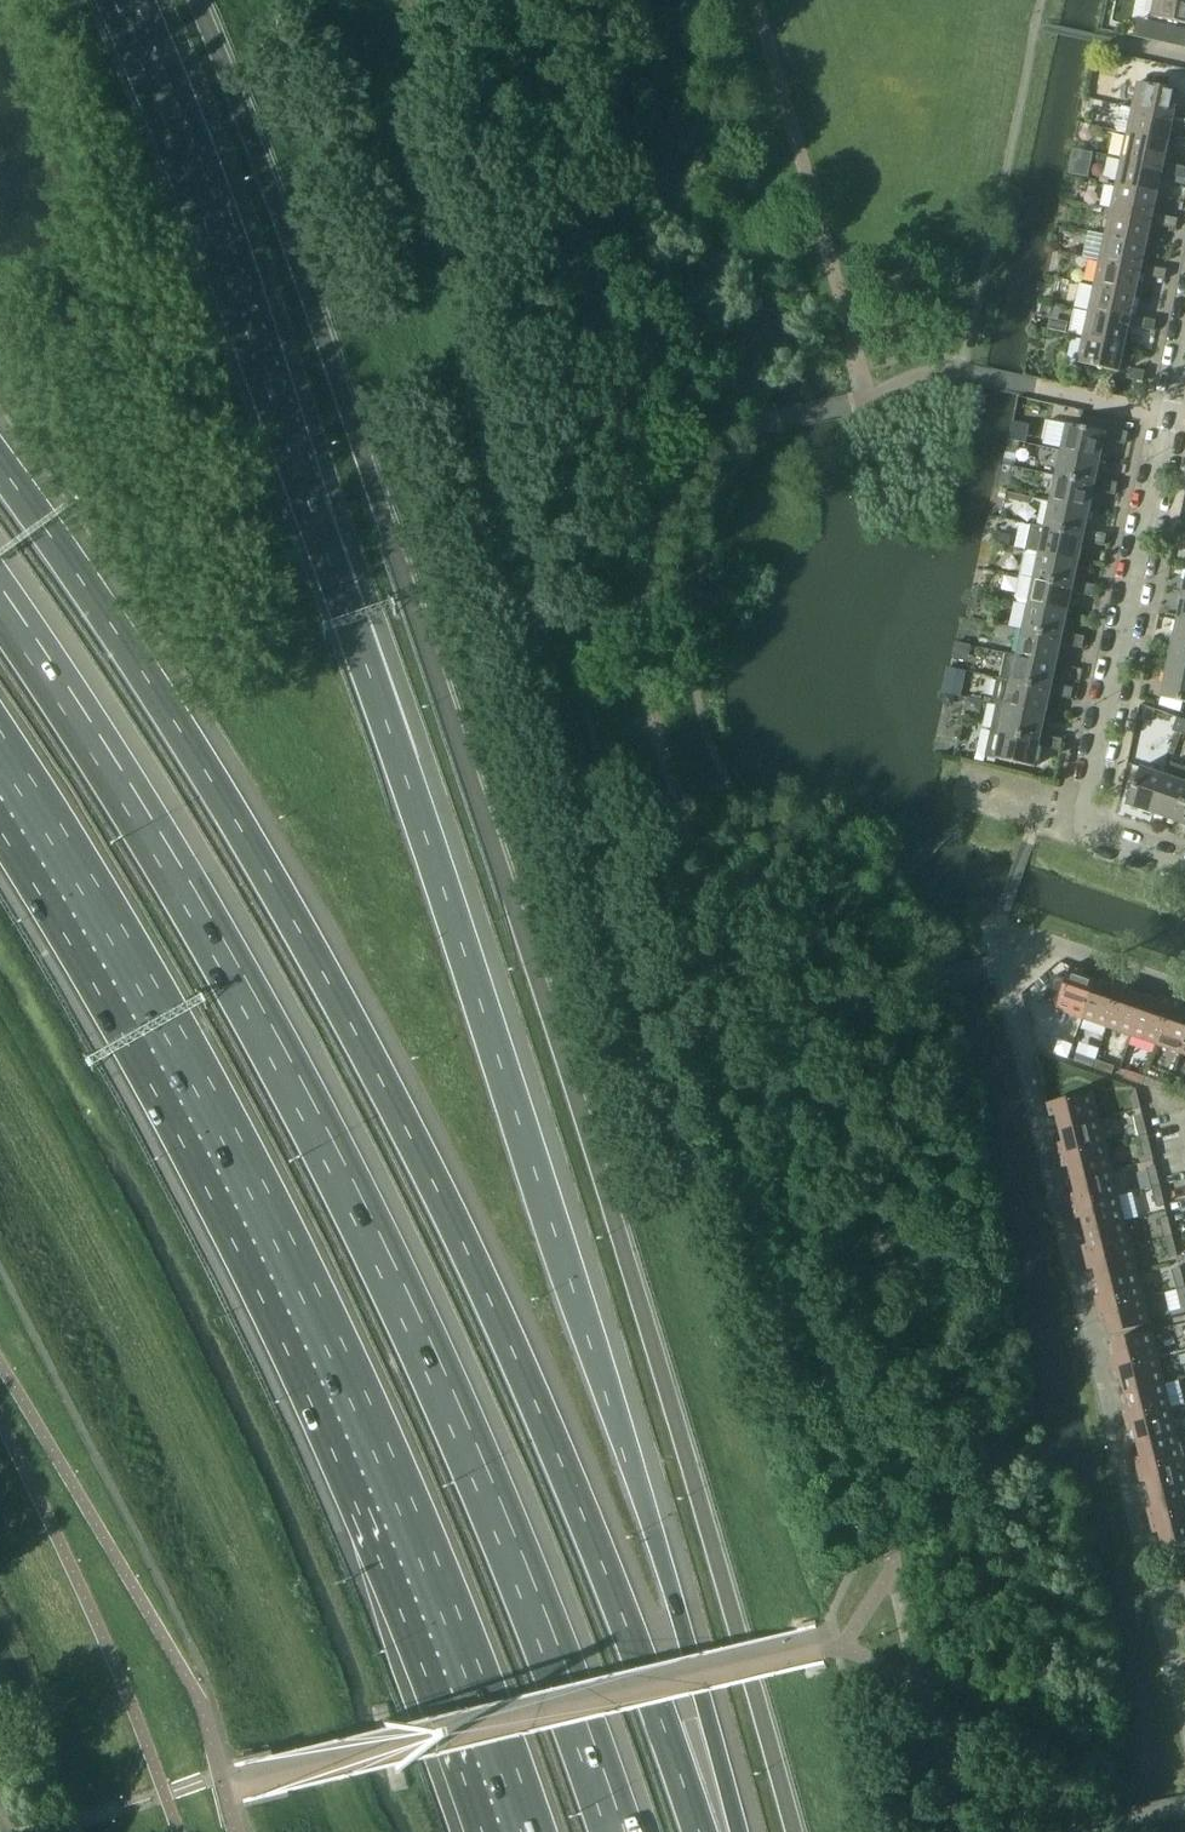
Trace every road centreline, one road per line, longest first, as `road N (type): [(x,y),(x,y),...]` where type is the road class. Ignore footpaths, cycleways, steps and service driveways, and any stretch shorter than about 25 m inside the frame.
road 1 (motorway): [(737,1831),(629,1444),(457,932),(304,487),(114,0)]
road 2 (motorway): [(703,1831),(531,1380),(411,1130),(166,699),(0,457)]
road 3 (motorway): [(618,1831),(541,1611),(350,1184),(234,965),(115,767),(0,602)]
road 4 (motorway): [(0,742),(173,1025),(287,1238),(461,1631),(533,1831)]
road 5 (residential): [(1184,868),(1081,828),(1184,343)]
road 6 (residential): [(1008,945),(1065,947),(1184,989)]
road 7 (residential): [(1184,1713),(1156,1590)]

